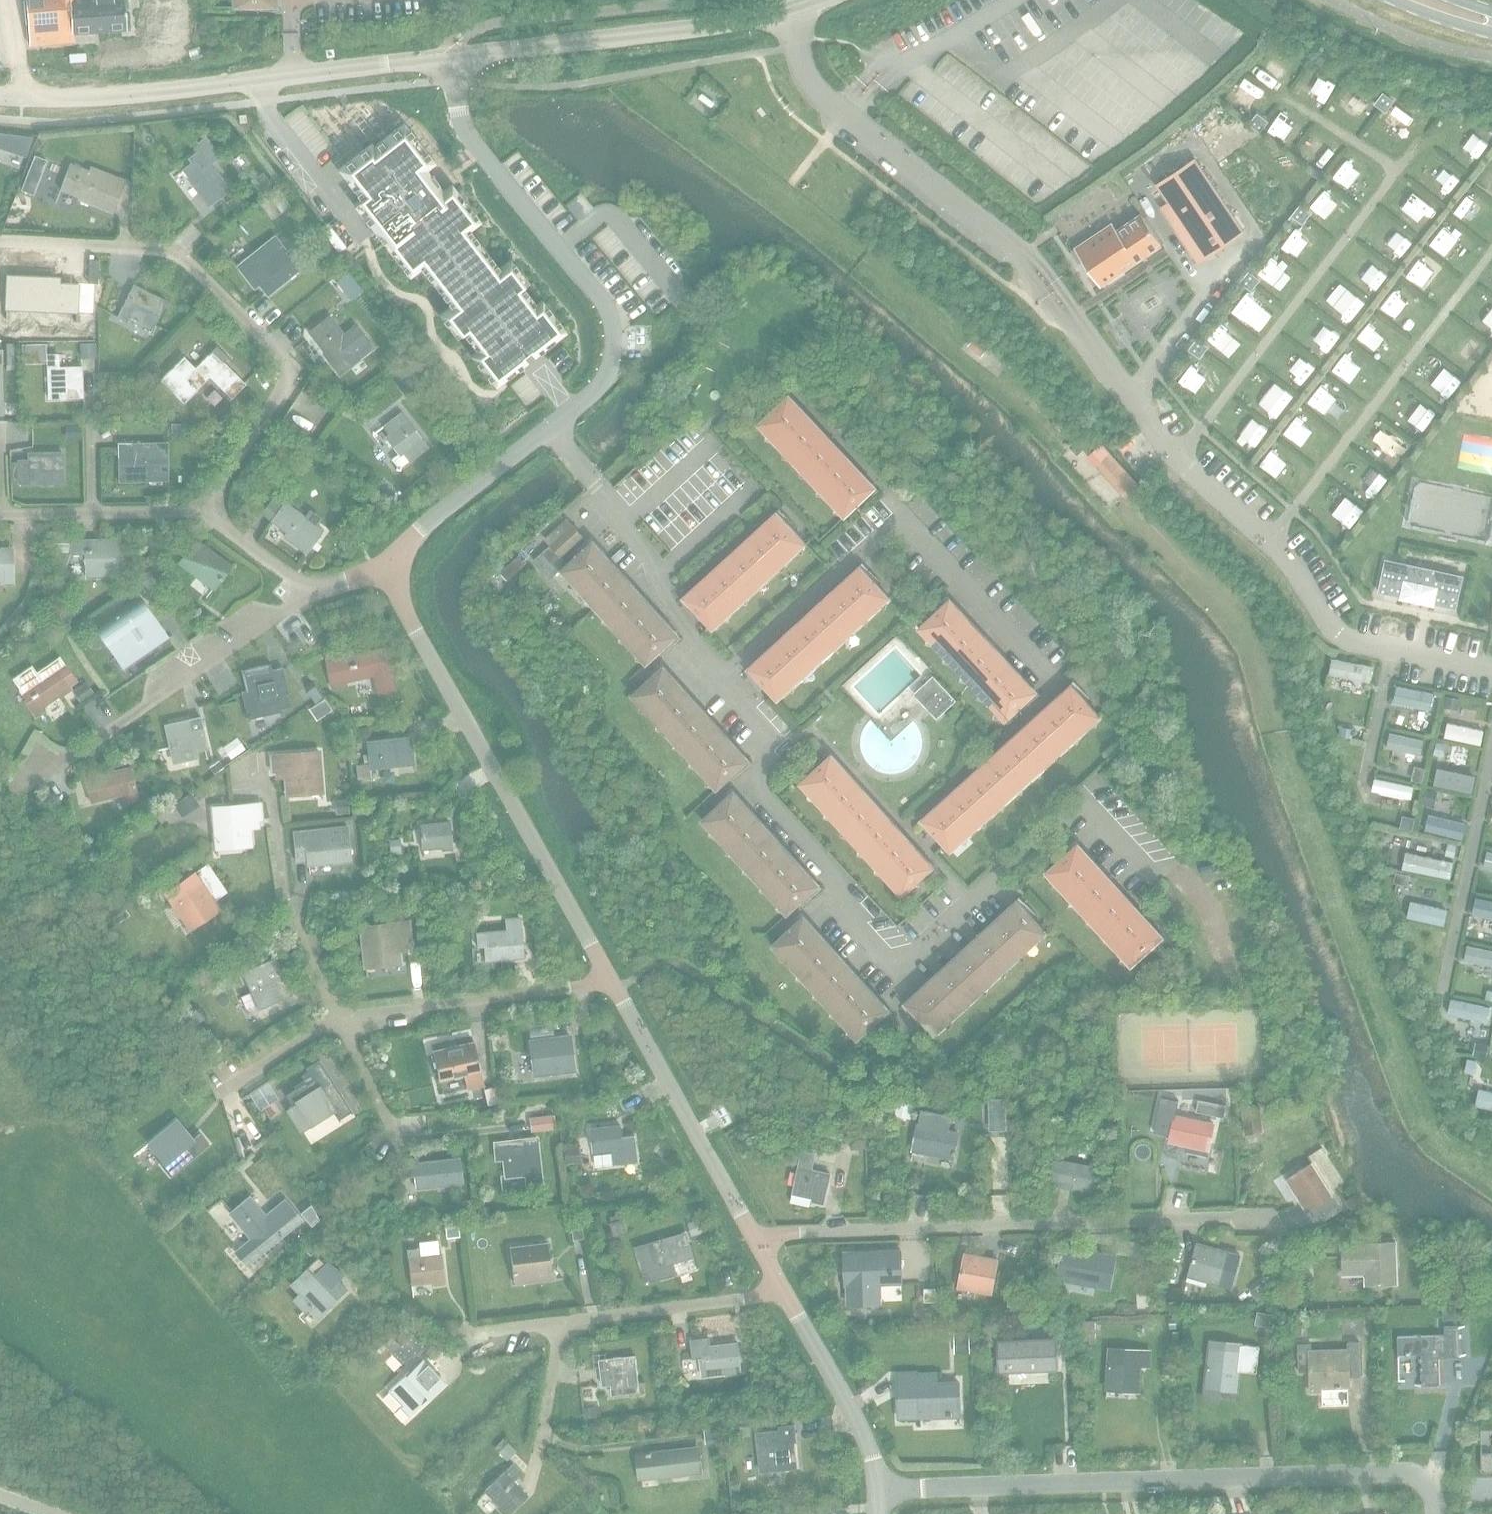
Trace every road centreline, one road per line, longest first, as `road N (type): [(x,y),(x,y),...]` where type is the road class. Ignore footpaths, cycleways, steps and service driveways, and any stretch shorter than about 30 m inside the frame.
road 1 (unclassified): [(393,565),(407,538),(595,387),(613,348),(602,297),(470,137),(448,57)]
road 2 (unclassified): [(1436,1513),(1429,1491),(1403,1473),(878,1489)]
road 3 (residential): [(752,1234),(1254,1219)]
road 4 (residential): [(203,518),(279,396),(274,363),(164,258),(0,244)]
road 5 (unclassified): [(609,976),(397,599),(393,565)]
road 6 (unclassified): [(0,95),(62,99),(448,57)]
road 7 (unclassified): [(448,57),(736,23),(825,0)]
road 8 (residential): [(314,591),(33,777)]
road 9 (unclassified): [(752,1234),(609,976)]
road 10 (residential): [(609,976),(335,1018)]
road 11 (residential): [(785,1294),(561,1322)]
road 12 (unclassified): [(878,1489),(850,1407),(785,1294)]
road 13 (residential): [(274,813),(285,907),(335,1018)]
road 14 (residential): [(0,517),(203,518)]
road 15 (residential): [(314,591),(203,518)]
road 16 (residential): [(335,1018),(239,1075),(226,1070)]
road 17 (residential): [(335,1018),(394,1125)]
road 18 (residential): [(561,1322),(544,1442)]

